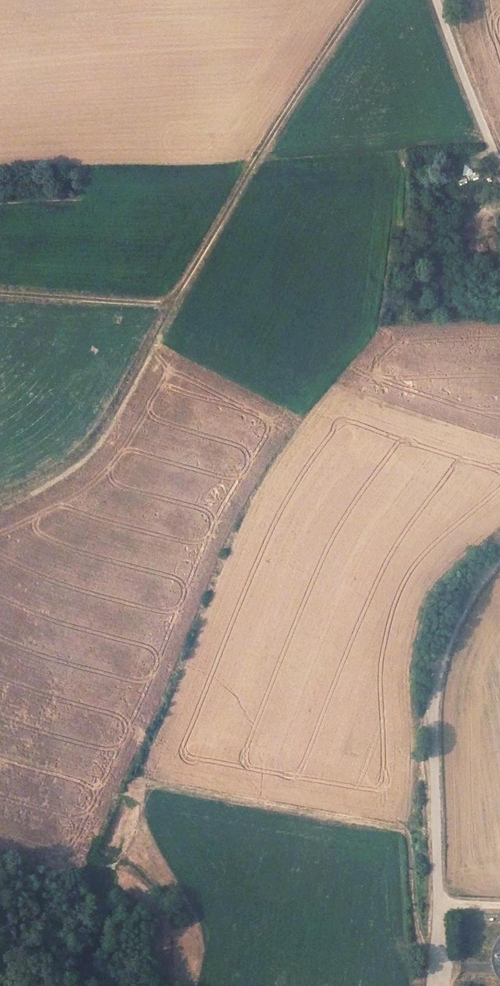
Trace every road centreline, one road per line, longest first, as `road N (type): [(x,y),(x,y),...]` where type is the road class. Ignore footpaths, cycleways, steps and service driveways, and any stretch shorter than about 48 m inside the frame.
road 1 (track): [(0,494),(57,473),(106,427),(179,291),(363,0)]
road 2 (track): [(432,985),(438,673),(461,615),(499,556)]
road 3 (track): [(499,167),(436,0)]

